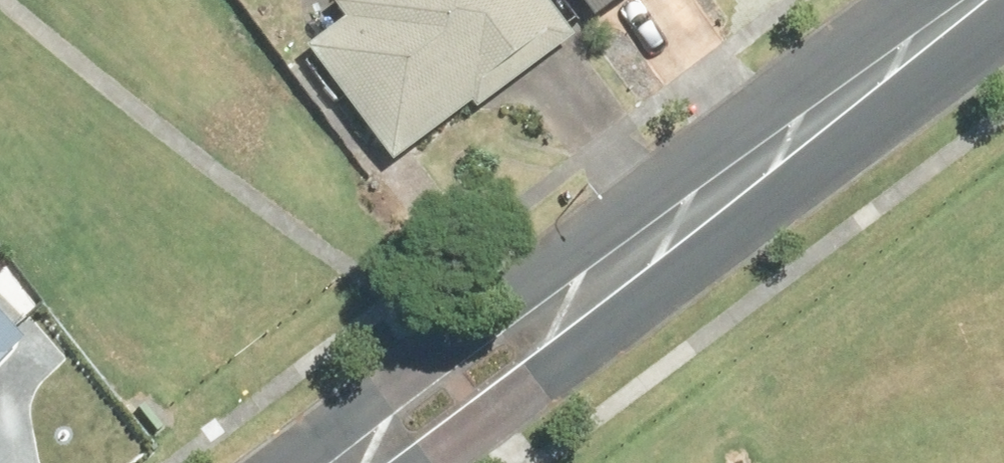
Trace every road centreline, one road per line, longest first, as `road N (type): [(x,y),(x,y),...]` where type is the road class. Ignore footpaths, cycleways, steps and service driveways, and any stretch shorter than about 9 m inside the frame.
road 1 (tertiary): [(296,462),(688,166),(935,0)]
road 2 (tertiary): [(1003,12),(925,87),(447,462)]

